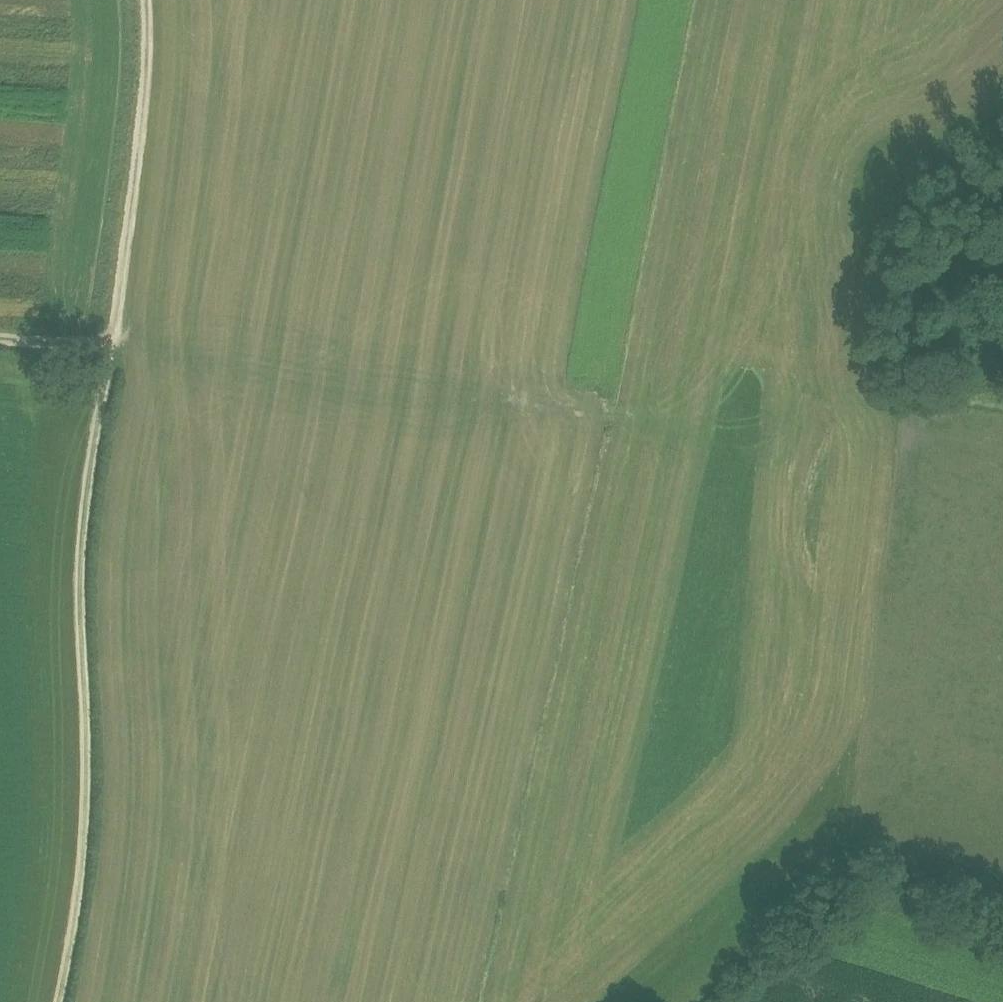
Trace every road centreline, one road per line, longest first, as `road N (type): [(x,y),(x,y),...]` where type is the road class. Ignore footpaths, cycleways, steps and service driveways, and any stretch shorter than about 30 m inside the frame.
road 1 (track): [(63,1001),(89,824),(86,559),(113,354)]
road 2 (track): [(150,0),(151,68),(113,354)]

